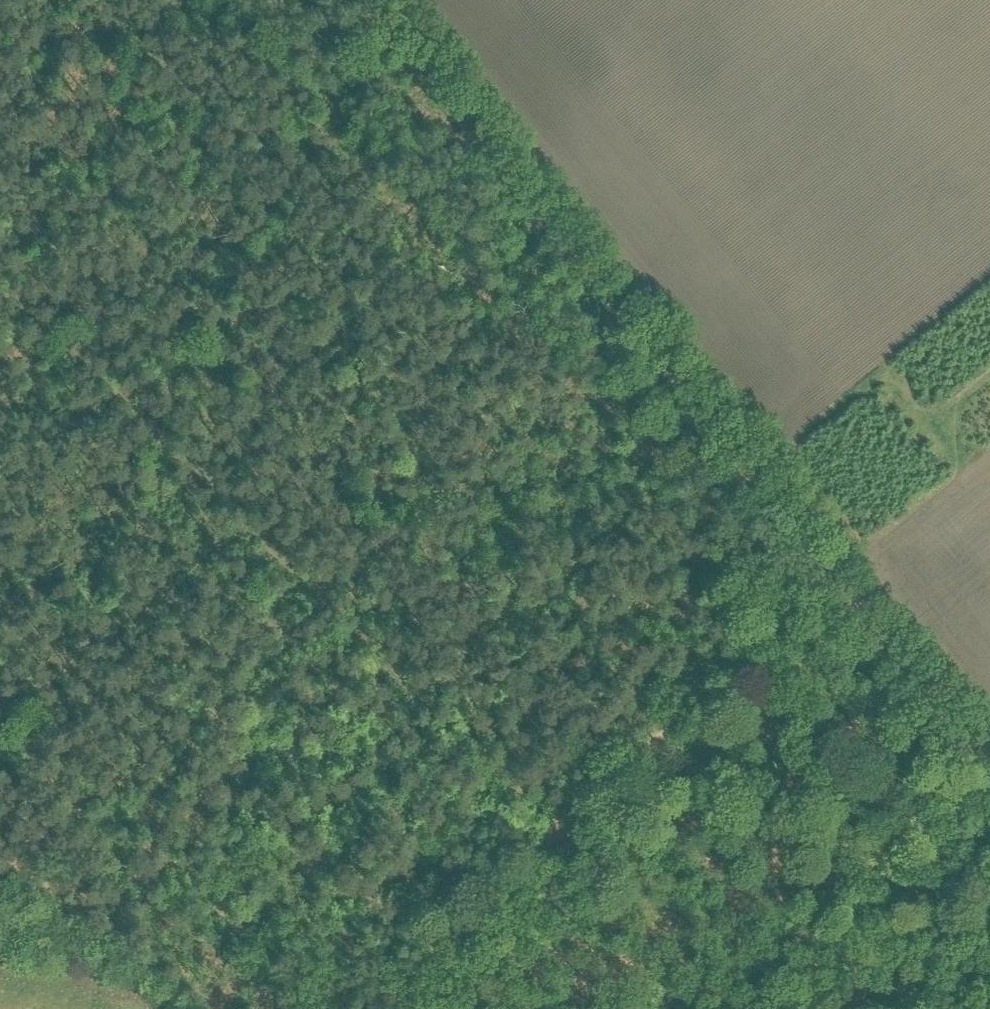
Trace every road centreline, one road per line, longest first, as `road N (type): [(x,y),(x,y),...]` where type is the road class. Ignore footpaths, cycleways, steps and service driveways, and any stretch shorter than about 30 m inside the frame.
road 1 (track): [(563,835),(822,566),(362,0)]
road 2 (track): [(989,773),(822,566)]
road 3 (track): [(393,1008),(563,835)]

